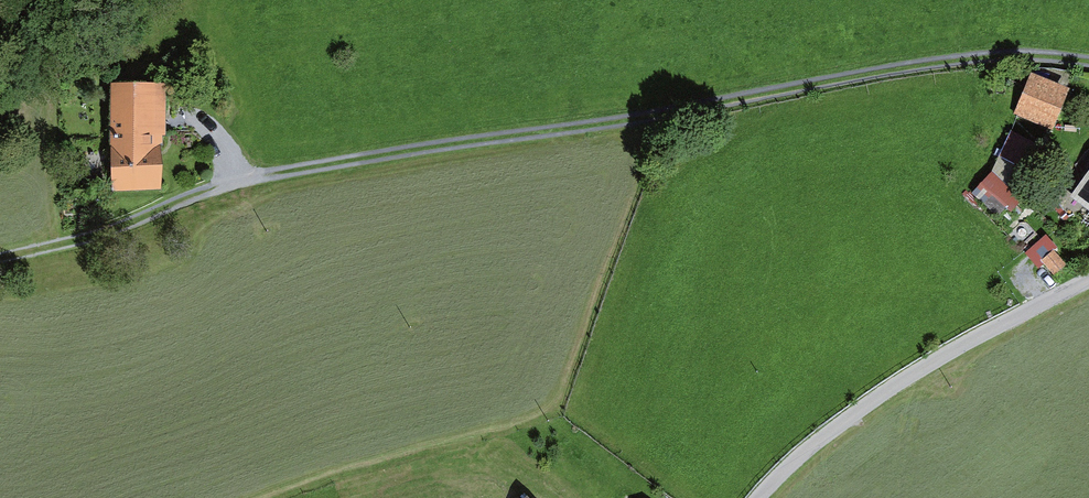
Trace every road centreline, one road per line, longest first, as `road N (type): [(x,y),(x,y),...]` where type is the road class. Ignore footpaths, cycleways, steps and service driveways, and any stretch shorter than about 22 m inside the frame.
road 1 (track): [(1088,61),(956,60),(237,181)]
road 2 (unclassified): [(1088,281),(840,420),(759,497)]
road 3 (track): [(0,254),(237,181)]

